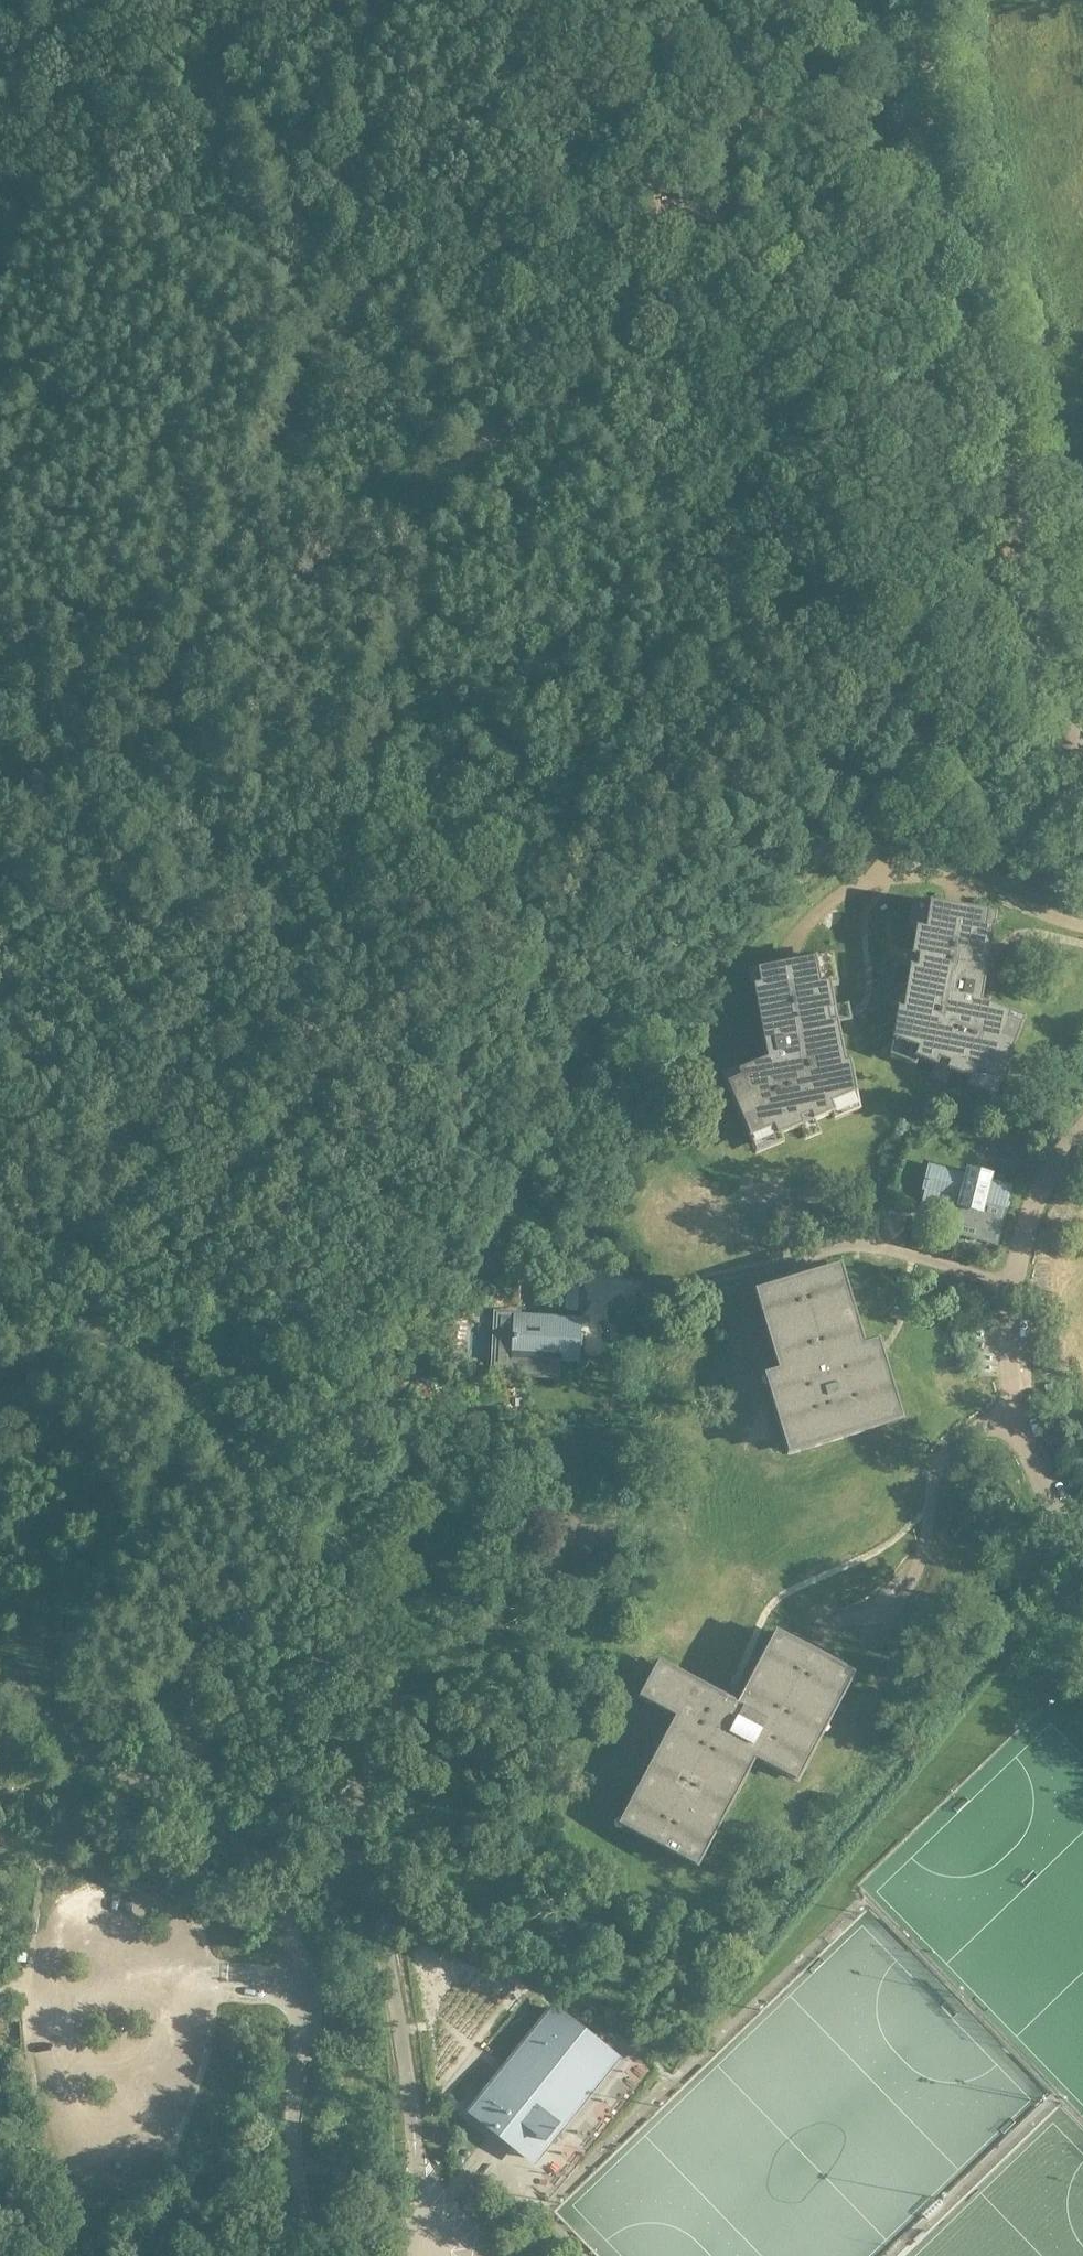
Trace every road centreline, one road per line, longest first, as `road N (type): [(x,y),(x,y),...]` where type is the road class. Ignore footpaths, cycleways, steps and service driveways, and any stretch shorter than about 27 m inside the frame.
road 1 (residential): [(1082,770),(1000,437)]
road 2 (residential): [(1009,1407),(952,1442),(931,1479),(920,1558),(896,1610),(831,1628),(816,1652)]
road 3 (residential): [(1082,926),(1028,898),(924,872),(849,888),(792,943)]
road 4 (unclassified): [(315,2255),(296,2168),(295,1976)]
road 5 (residential): [(1014,1281),(873,1250),(805,1261)]
road 6 (residential): [(1082,1562),(1069,1552),(1009,1407)]
road 7 (residential): [(1014,1281),(1037,1196),(1082,1139)]
road 8 (residential): [(1009,1407),(1014,1281)]

